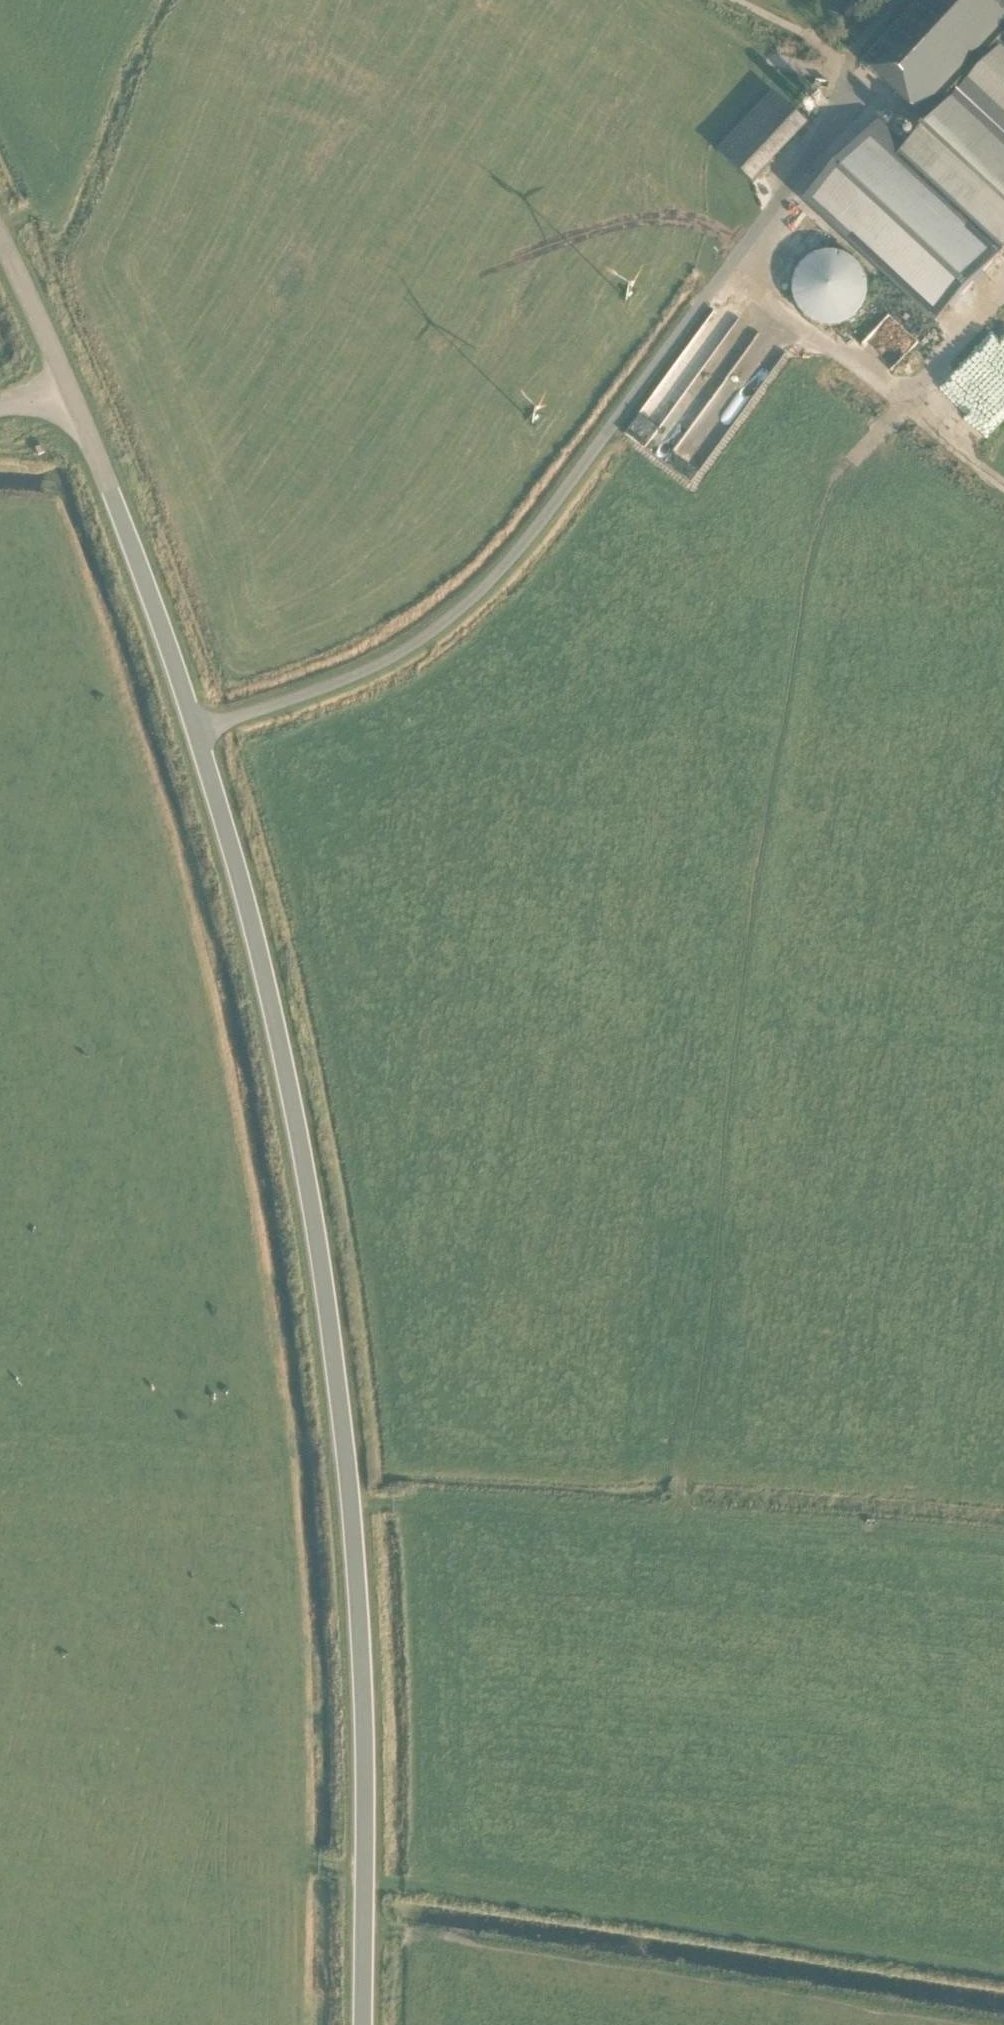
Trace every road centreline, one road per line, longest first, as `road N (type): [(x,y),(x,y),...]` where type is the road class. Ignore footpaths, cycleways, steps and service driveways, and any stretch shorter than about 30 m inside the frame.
road 1 (tertiary): [(362,2024),(360,1641),(332,1352),(276,1042),(197,733),(52,351),(0,248)]
road 2 (track): [(361,1885),(1003,1977)]
road 3 (track): [(735,0),(821,43),(849,66)]

